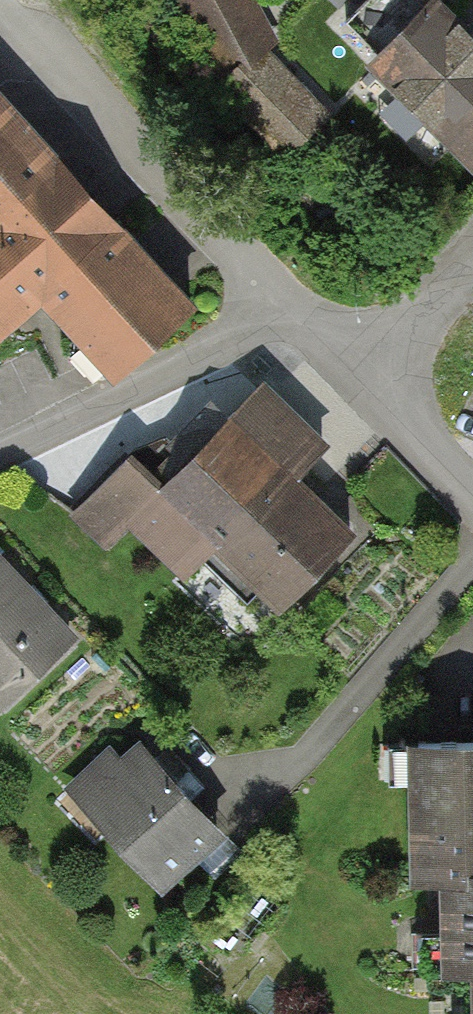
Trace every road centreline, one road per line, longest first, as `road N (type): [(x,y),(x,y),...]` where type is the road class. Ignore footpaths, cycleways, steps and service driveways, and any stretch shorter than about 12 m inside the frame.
road 1 (residential): [(360,372),(472,494)]
road 2 (residential): [(472,258),(360,372)]

